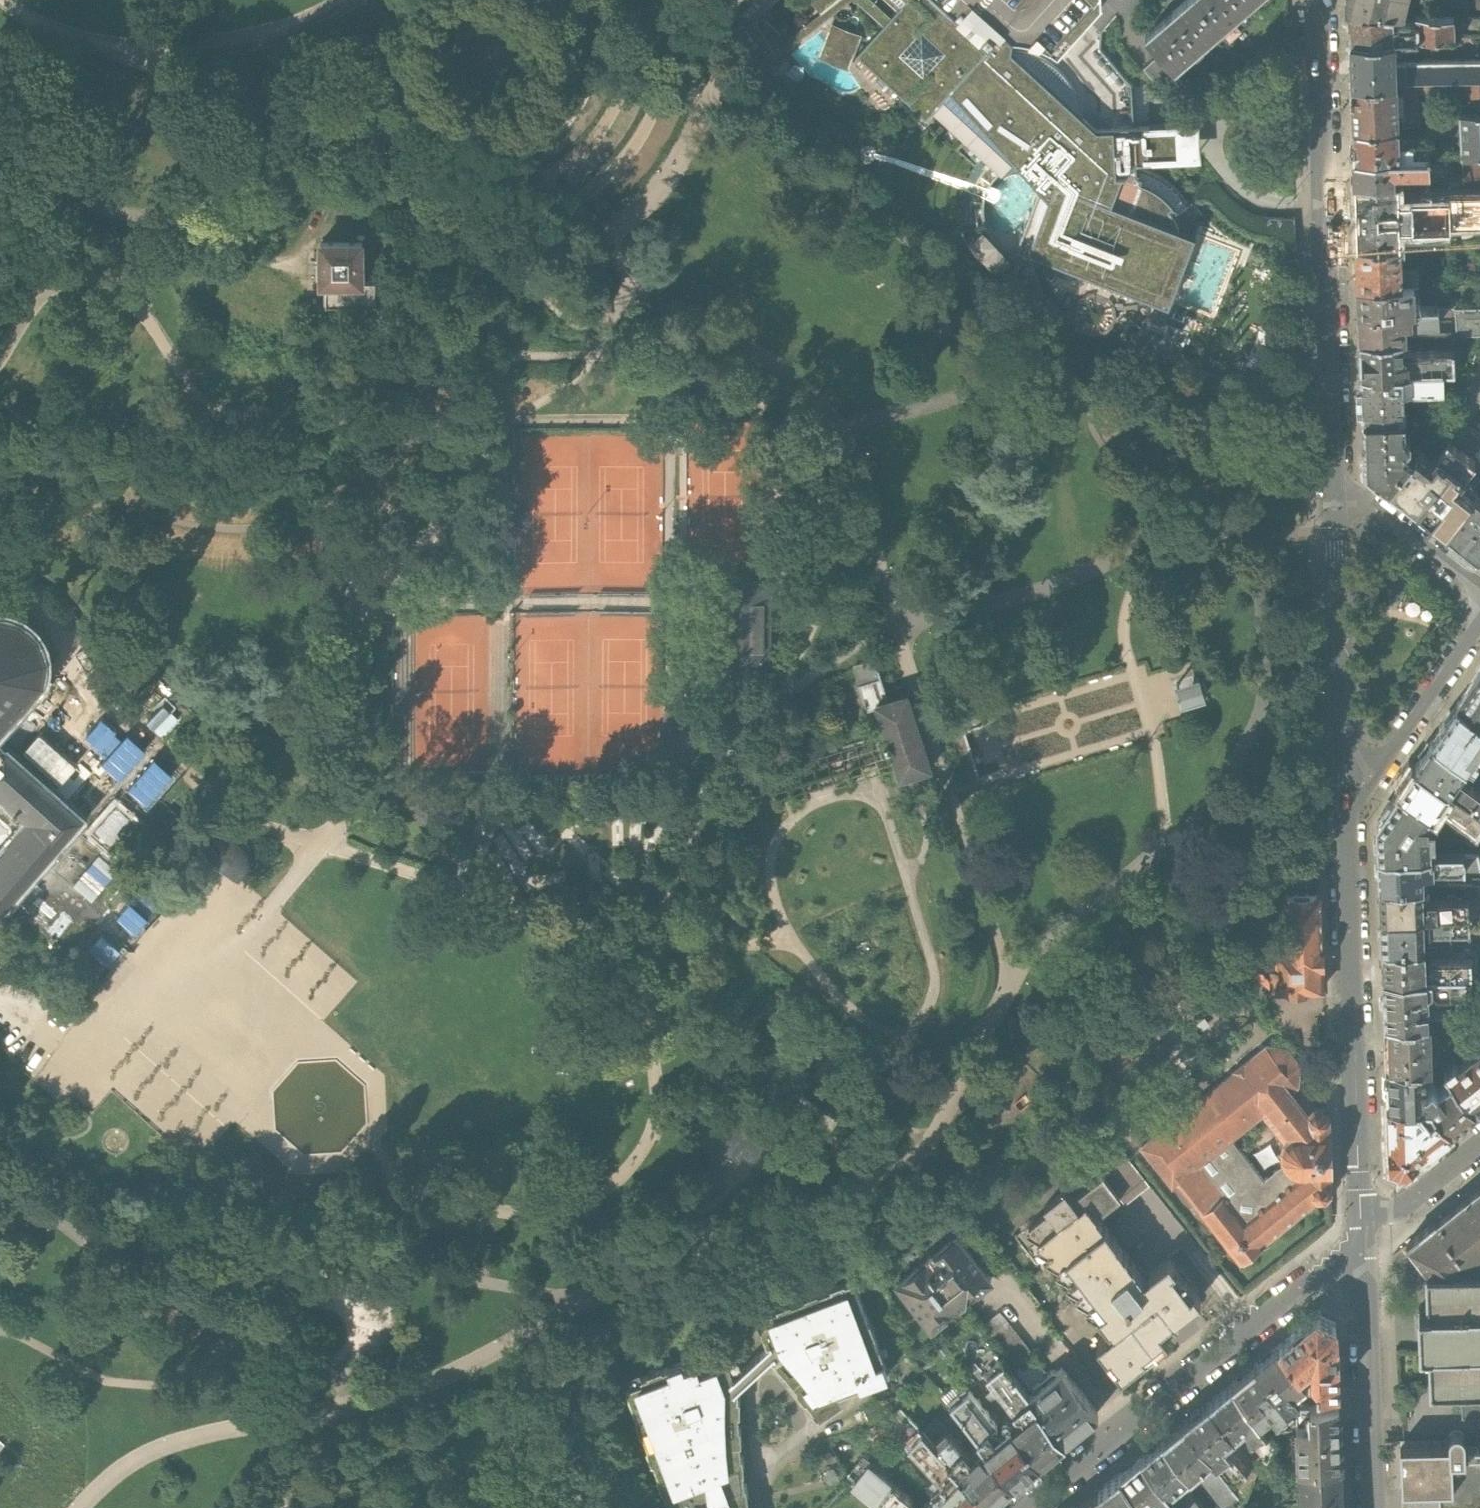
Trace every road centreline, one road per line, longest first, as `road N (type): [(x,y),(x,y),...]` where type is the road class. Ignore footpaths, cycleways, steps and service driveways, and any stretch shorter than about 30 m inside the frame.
road 1 (residential): [(1334,503),(1319,0)]
road 2 (residential): [(1360,1211),(1344,781)]
road 3 (residential): [(1363,1263),(1308,1283),(1032,1507)]
road 4 (residential): [(1344,781),(1334,503)]
road 5 (residential): [(1373,1507),(1363,1263)]
road 6 (residential): [(1344,781),(1381,773),(1479,622)]
road 7 (residential): [(1479,597),(1370,506),(1334,503)]
road 8 (residential): [(1479,1144),(1403,1205),(1360,1211)]

